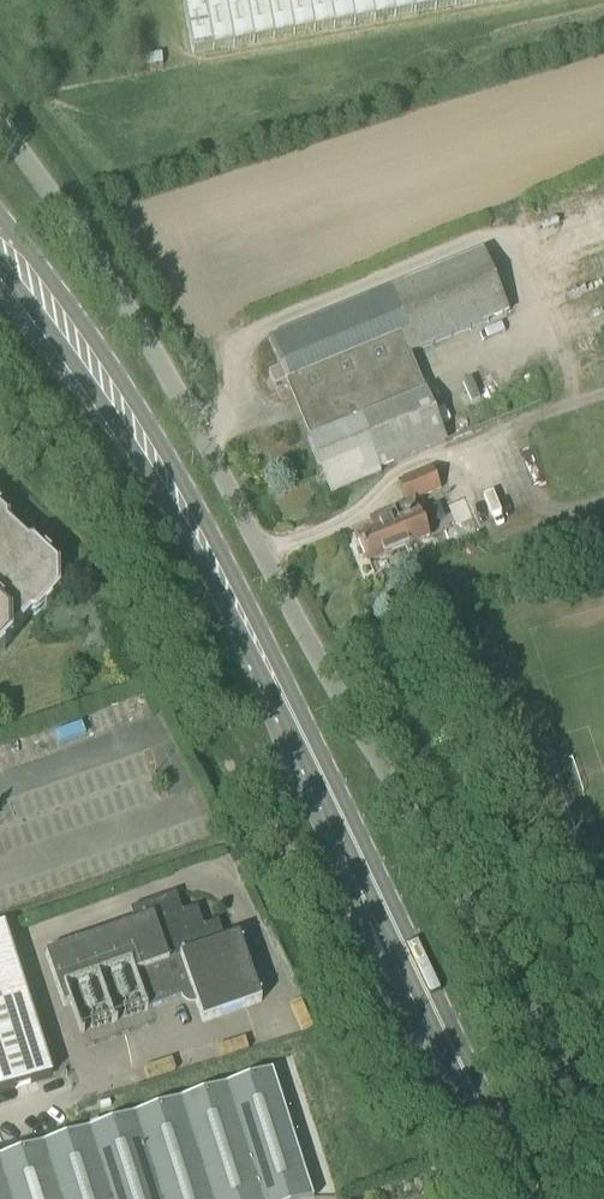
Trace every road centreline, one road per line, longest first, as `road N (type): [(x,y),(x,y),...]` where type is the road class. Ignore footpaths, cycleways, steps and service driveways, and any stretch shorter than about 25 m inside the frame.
road 1 (unclassified): [(603,1129),(342,707),(78,219),(0,126)]
road 2 (secondary): [(525,1198),(197,532),(62,321),(0,252)]

